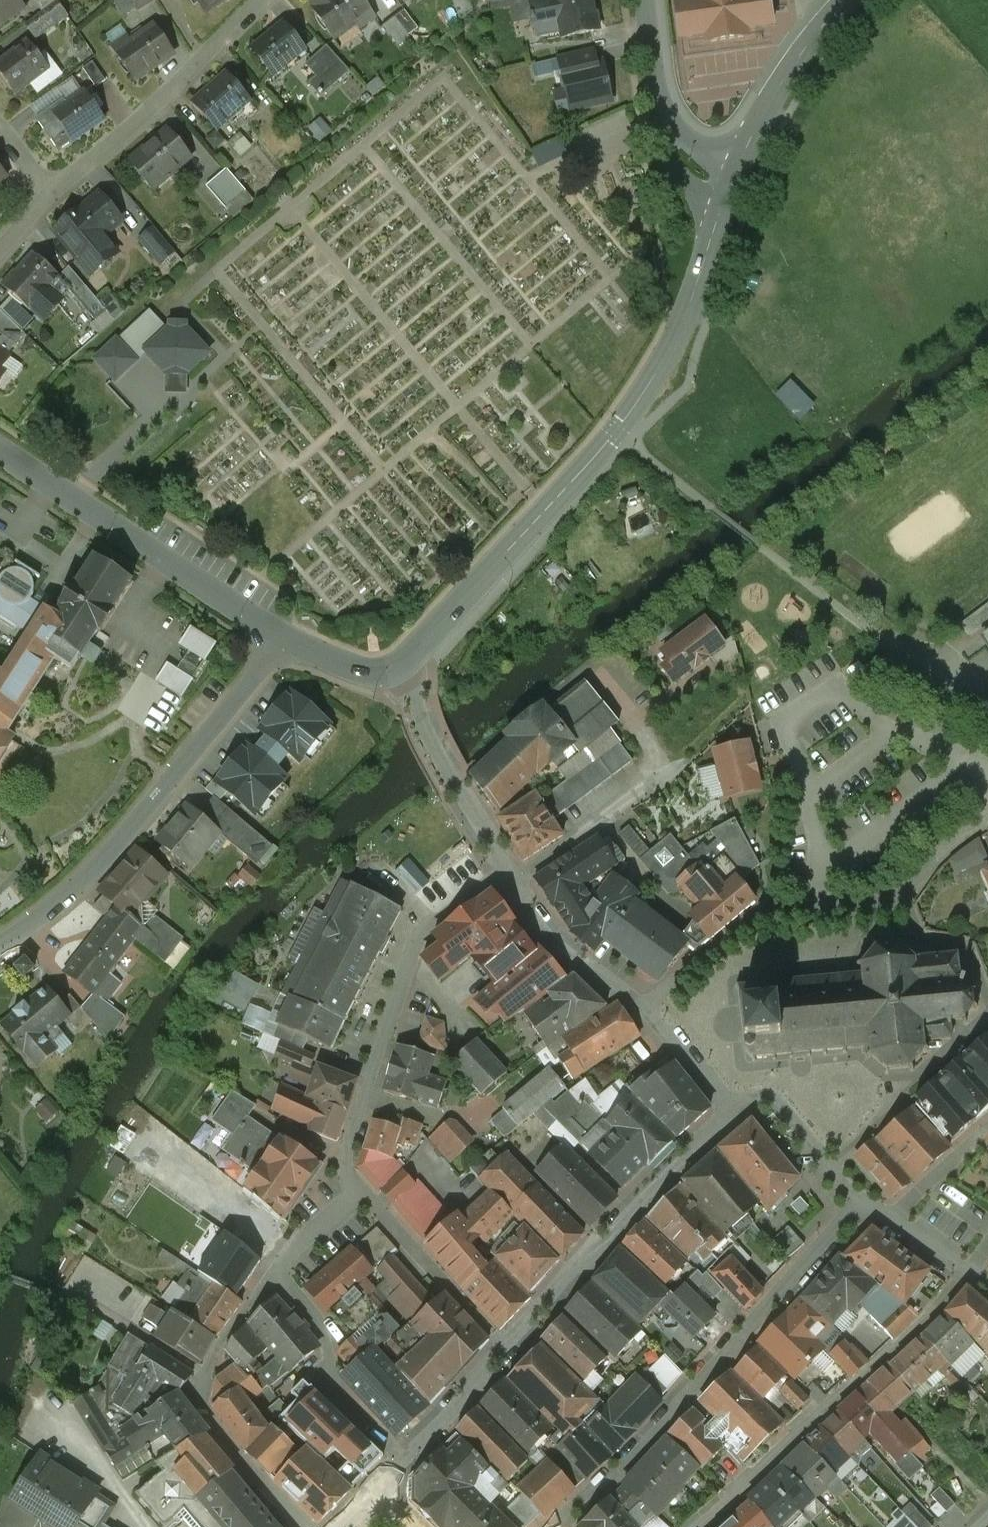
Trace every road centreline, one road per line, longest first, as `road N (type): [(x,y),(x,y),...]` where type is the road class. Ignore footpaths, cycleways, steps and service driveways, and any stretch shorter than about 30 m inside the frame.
road 1 (tertiary): [(400,668),(618,431),(670,350),(728,190)]
road 2 (residential): [(561,1526),(687,1403),(858,1201)]
road 3 (residential): [(287,641),(114,848),(0,946)]
road 4 (residential): [(987,813),(920,885),(869,911),(818,900),(769,917),(723,949),(649,1022)]
road 5 (residential): [(361,1191),(345,1164),(430,916),(505,862)]
road 6 (residential): [(686,1526),(971,1269)]
road 7 (residential): [(507,1351),(742,1097)]
road 8 (tertiary): [(287,641),(0,449)]
road 9 (residential): [(309,1526),(202,1408),(200,1384),(276,1268)]
road 10 (residential): [(52,198),(259,0)]
road 11 (residential): [(276,1268),(336,1337),(322,1367),(402,1460)]
road 12 (tertiary): [(728,190),(769,105),(848,0)]
road 13 (residential): [(505,862),(440,760),(400,668)]
road 14 (tertiary): [(728,190),(696,170),(671,137),(644,0)]
road 15 (residential): [(516,882),(691,754)]
road 16 (residential): [(361,1191),(507,1351)]
road 17 (residential): [(649,1022),(563,949),(516,882)]
road 18 (residential): [(742,1097),(777,1102),(858,1201)]
road 19 (residential): [(402,1460),(507,1351)]
road 20 (residential): [(987,1127),(893,1219)]
road 21 (tertiary): [(400,668),(365,673),(287,641)]

